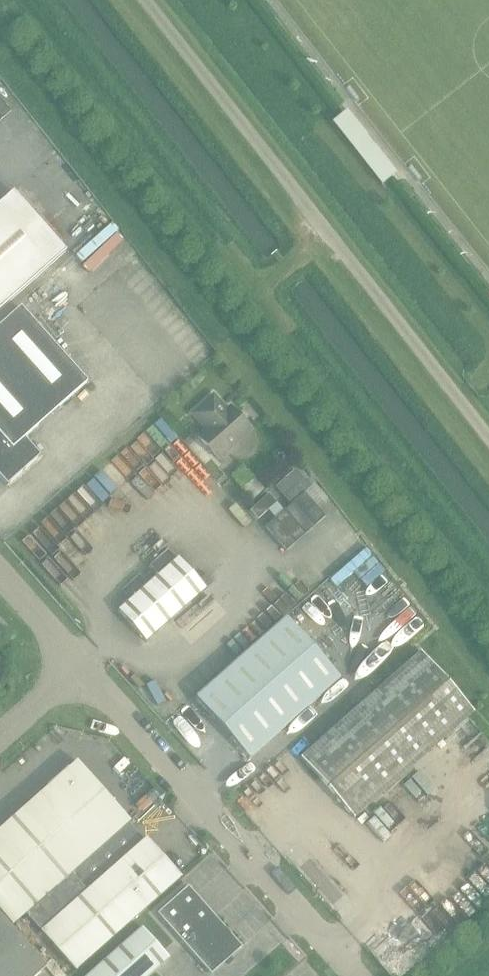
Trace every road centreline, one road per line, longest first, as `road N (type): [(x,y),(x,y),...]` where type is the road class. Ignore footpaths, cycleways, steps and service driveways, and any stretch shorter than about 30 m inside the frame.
road 1 (unclassified): [(144,0),(466,410)]
road 2 (unclassified): [(350,975),(66,665)]

